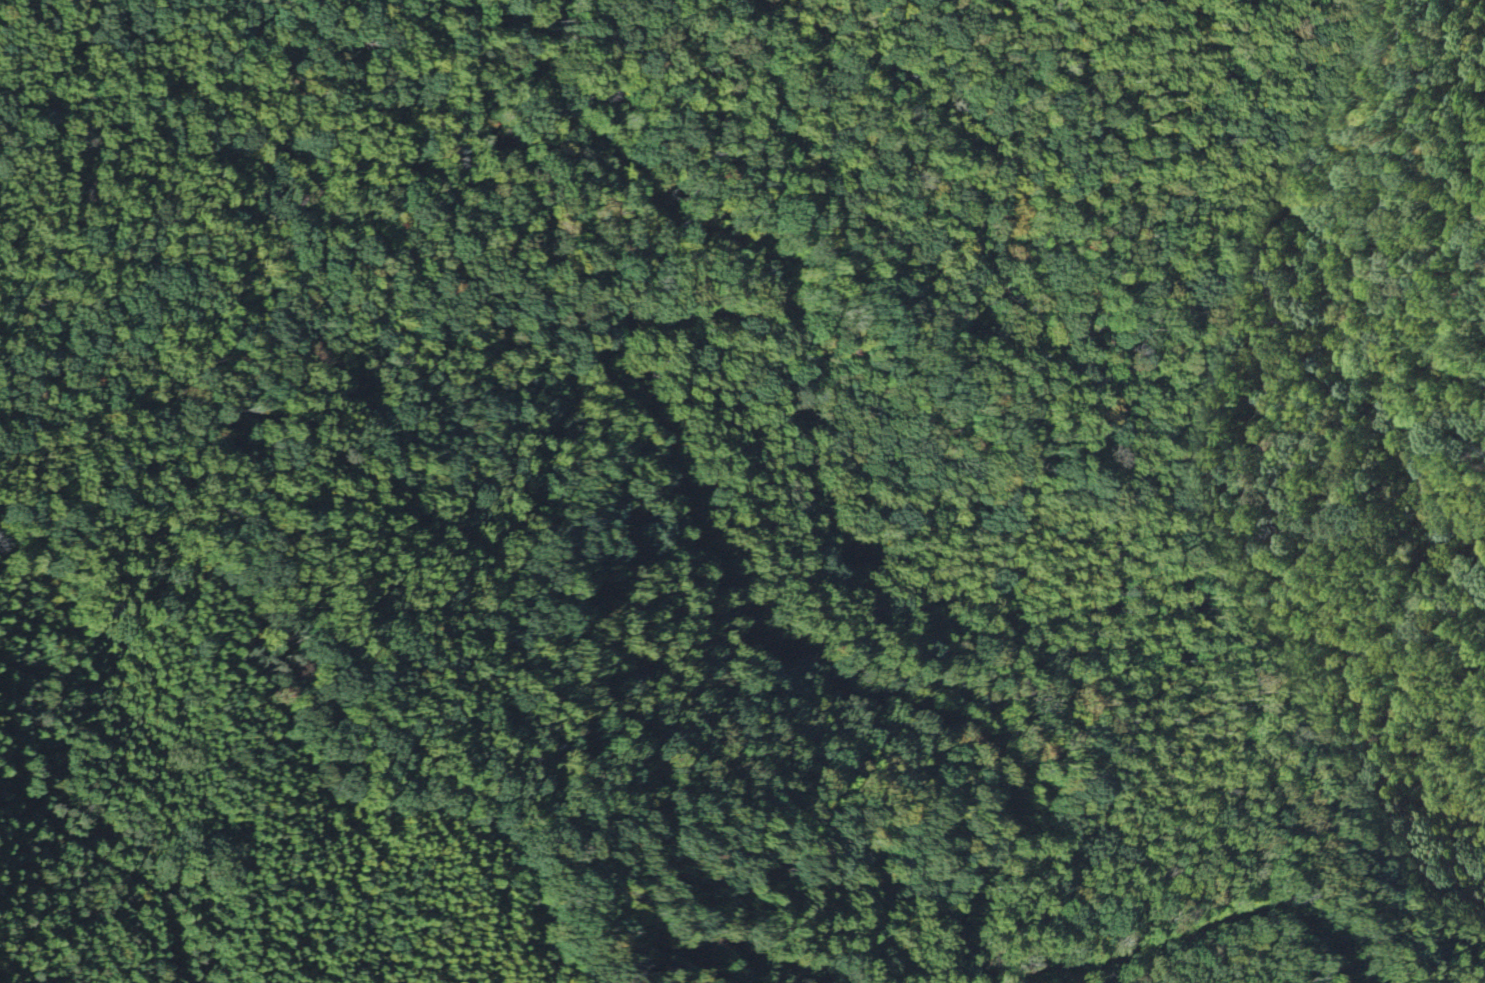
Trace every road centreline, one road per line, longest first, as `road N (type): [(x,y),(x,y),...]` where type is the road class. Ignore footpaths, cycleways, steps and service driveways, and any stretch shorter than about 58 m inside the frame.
road 1 (track): [(1330,982),(1275,922),(1231,914),(1151,942),(1051,962),(951,962),(943,902),(991,798),(959,746),(927,710),(843,694),(755,646),(655,526),(647,482),(595,418),(583,370),(603,322),(743,314),(763,286),(623,182),(539,94),(519,62),(525,0)]
road 2 (track): [(0,714),(15,746),(31,830),(143,910),(171,982)]

